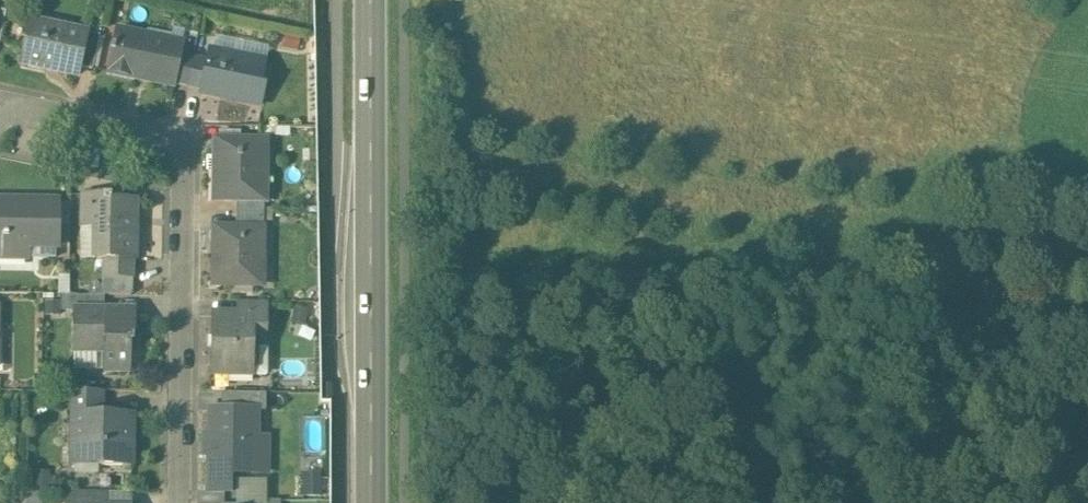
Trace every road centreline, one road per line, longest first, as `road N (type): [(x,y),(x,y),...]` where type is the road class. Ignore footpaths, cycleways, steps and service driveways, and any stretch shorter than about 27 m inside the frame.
road 1 (unclassified): [(178,502),(187,162),(167,140),(2,101)]
road 2 (primary): [(378,502),(373,0)]
road 3 (track): [(740,502),(1087,453)]

